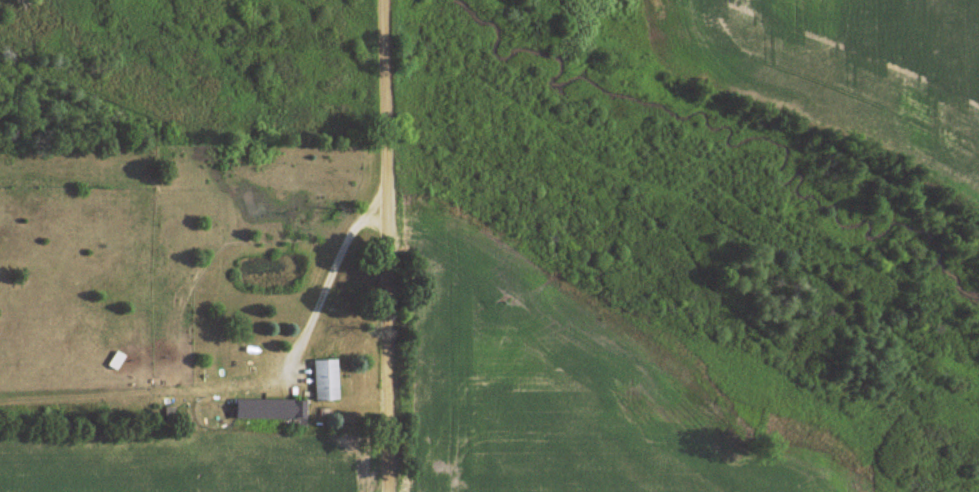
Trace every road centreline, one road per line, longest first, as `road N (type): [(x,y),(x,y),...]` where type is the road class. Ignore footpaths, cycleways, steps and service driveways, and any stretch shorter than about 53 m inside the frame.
road 1 (residential): [(397,491),(395,0)]

